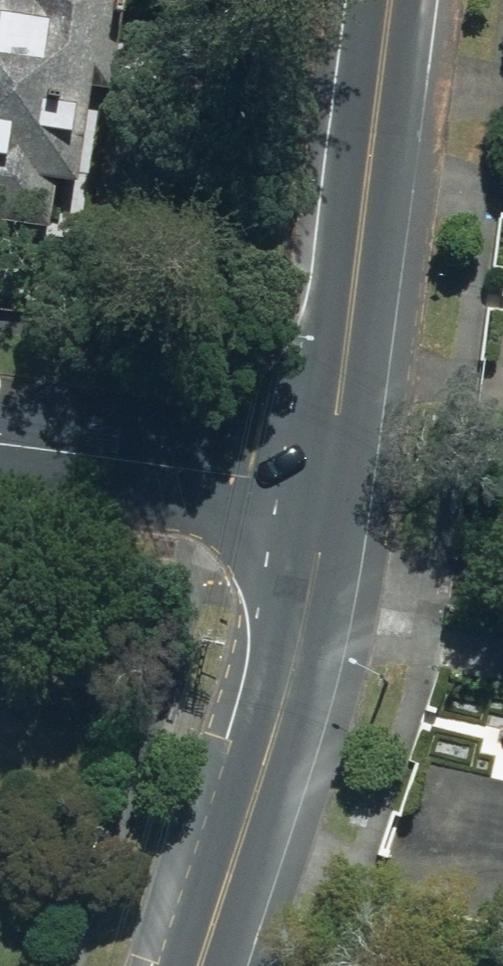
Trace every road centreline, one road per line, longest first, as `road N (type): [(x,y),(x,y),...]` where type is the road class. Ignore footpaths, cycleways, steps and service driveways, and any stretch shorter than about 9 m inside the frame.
road 1 (secondary): [(330,485),(293,669),(197,965)]
road 2 (secondary): [(395,0),(330,485)]
road 3 (residential): [(0,443),(330,485)]

